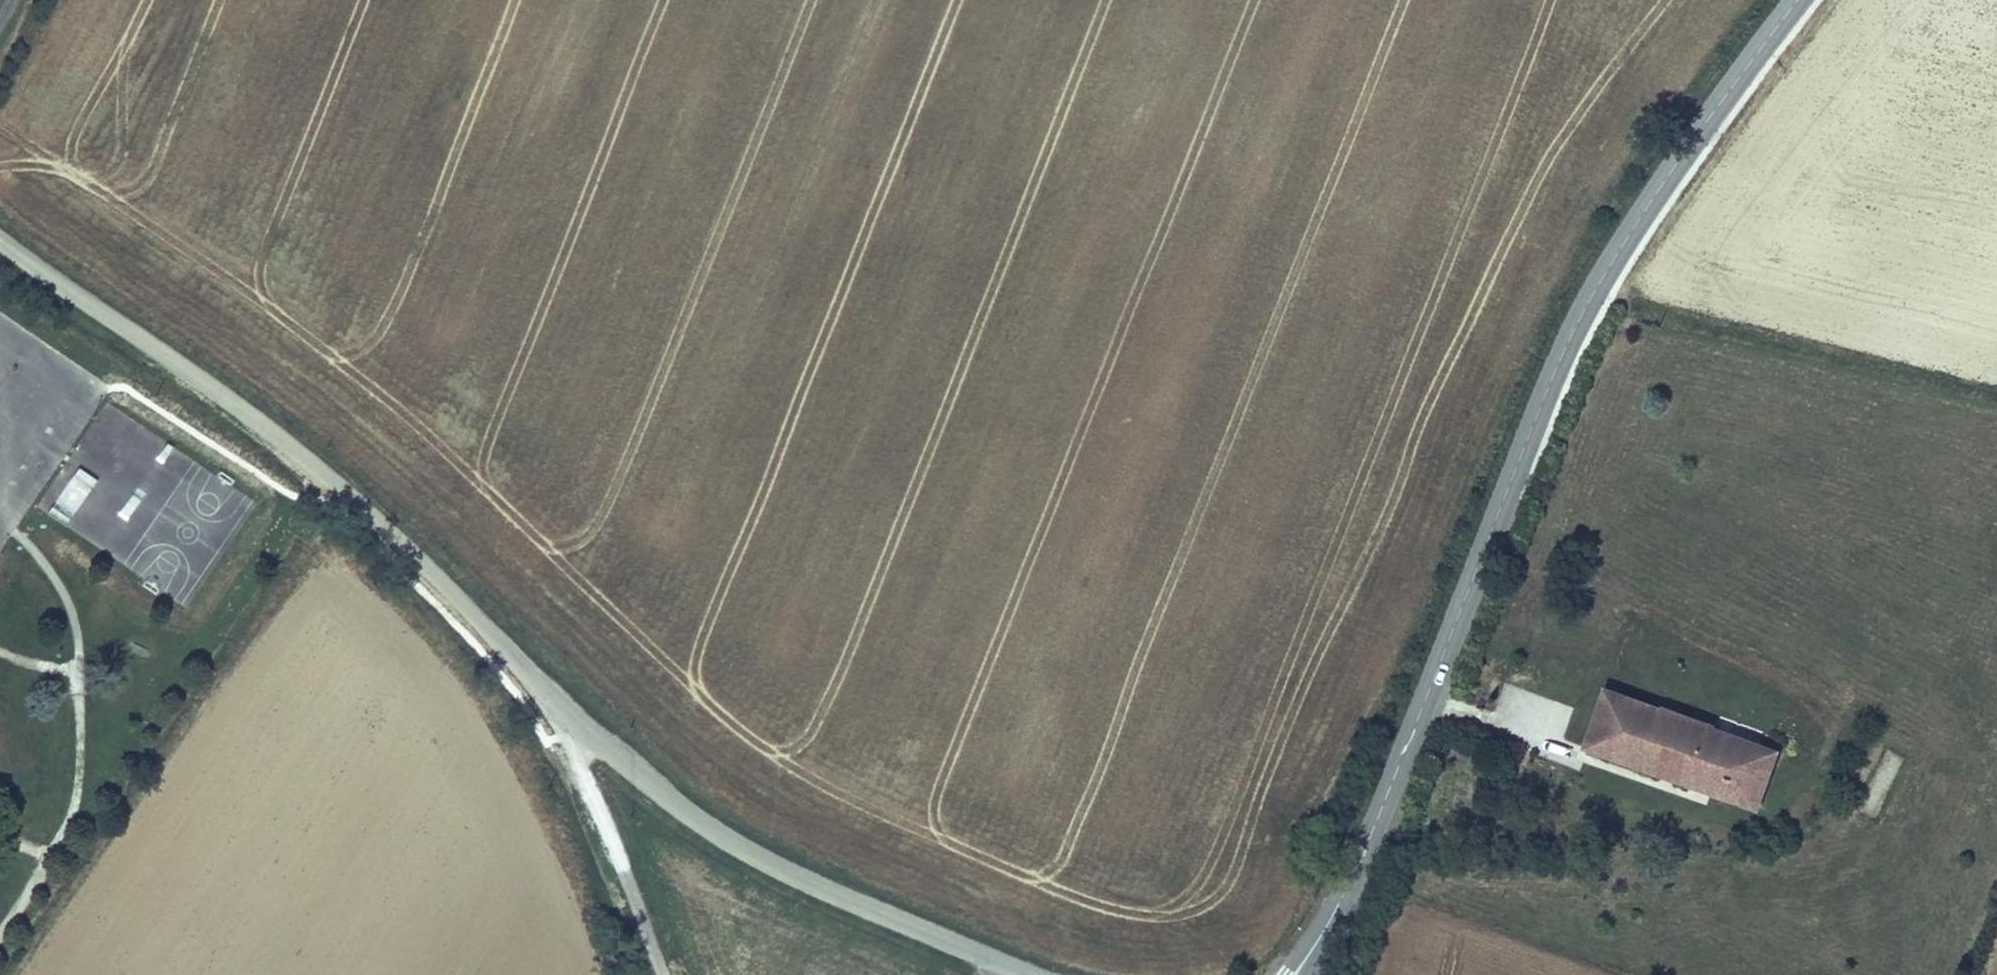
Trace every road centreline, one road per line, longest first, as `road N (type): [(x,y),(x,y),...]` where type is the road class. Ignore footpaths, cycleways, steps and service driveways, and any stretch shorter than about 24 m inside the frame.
road 1 (unclassified): [(1021,974),(806,884),(672,805),(375,521),(271,432),(0,242)]
road 2 (tertiary): [(1321,936),(1359,859),(1571,325),(1629,218),(1791,0)]

